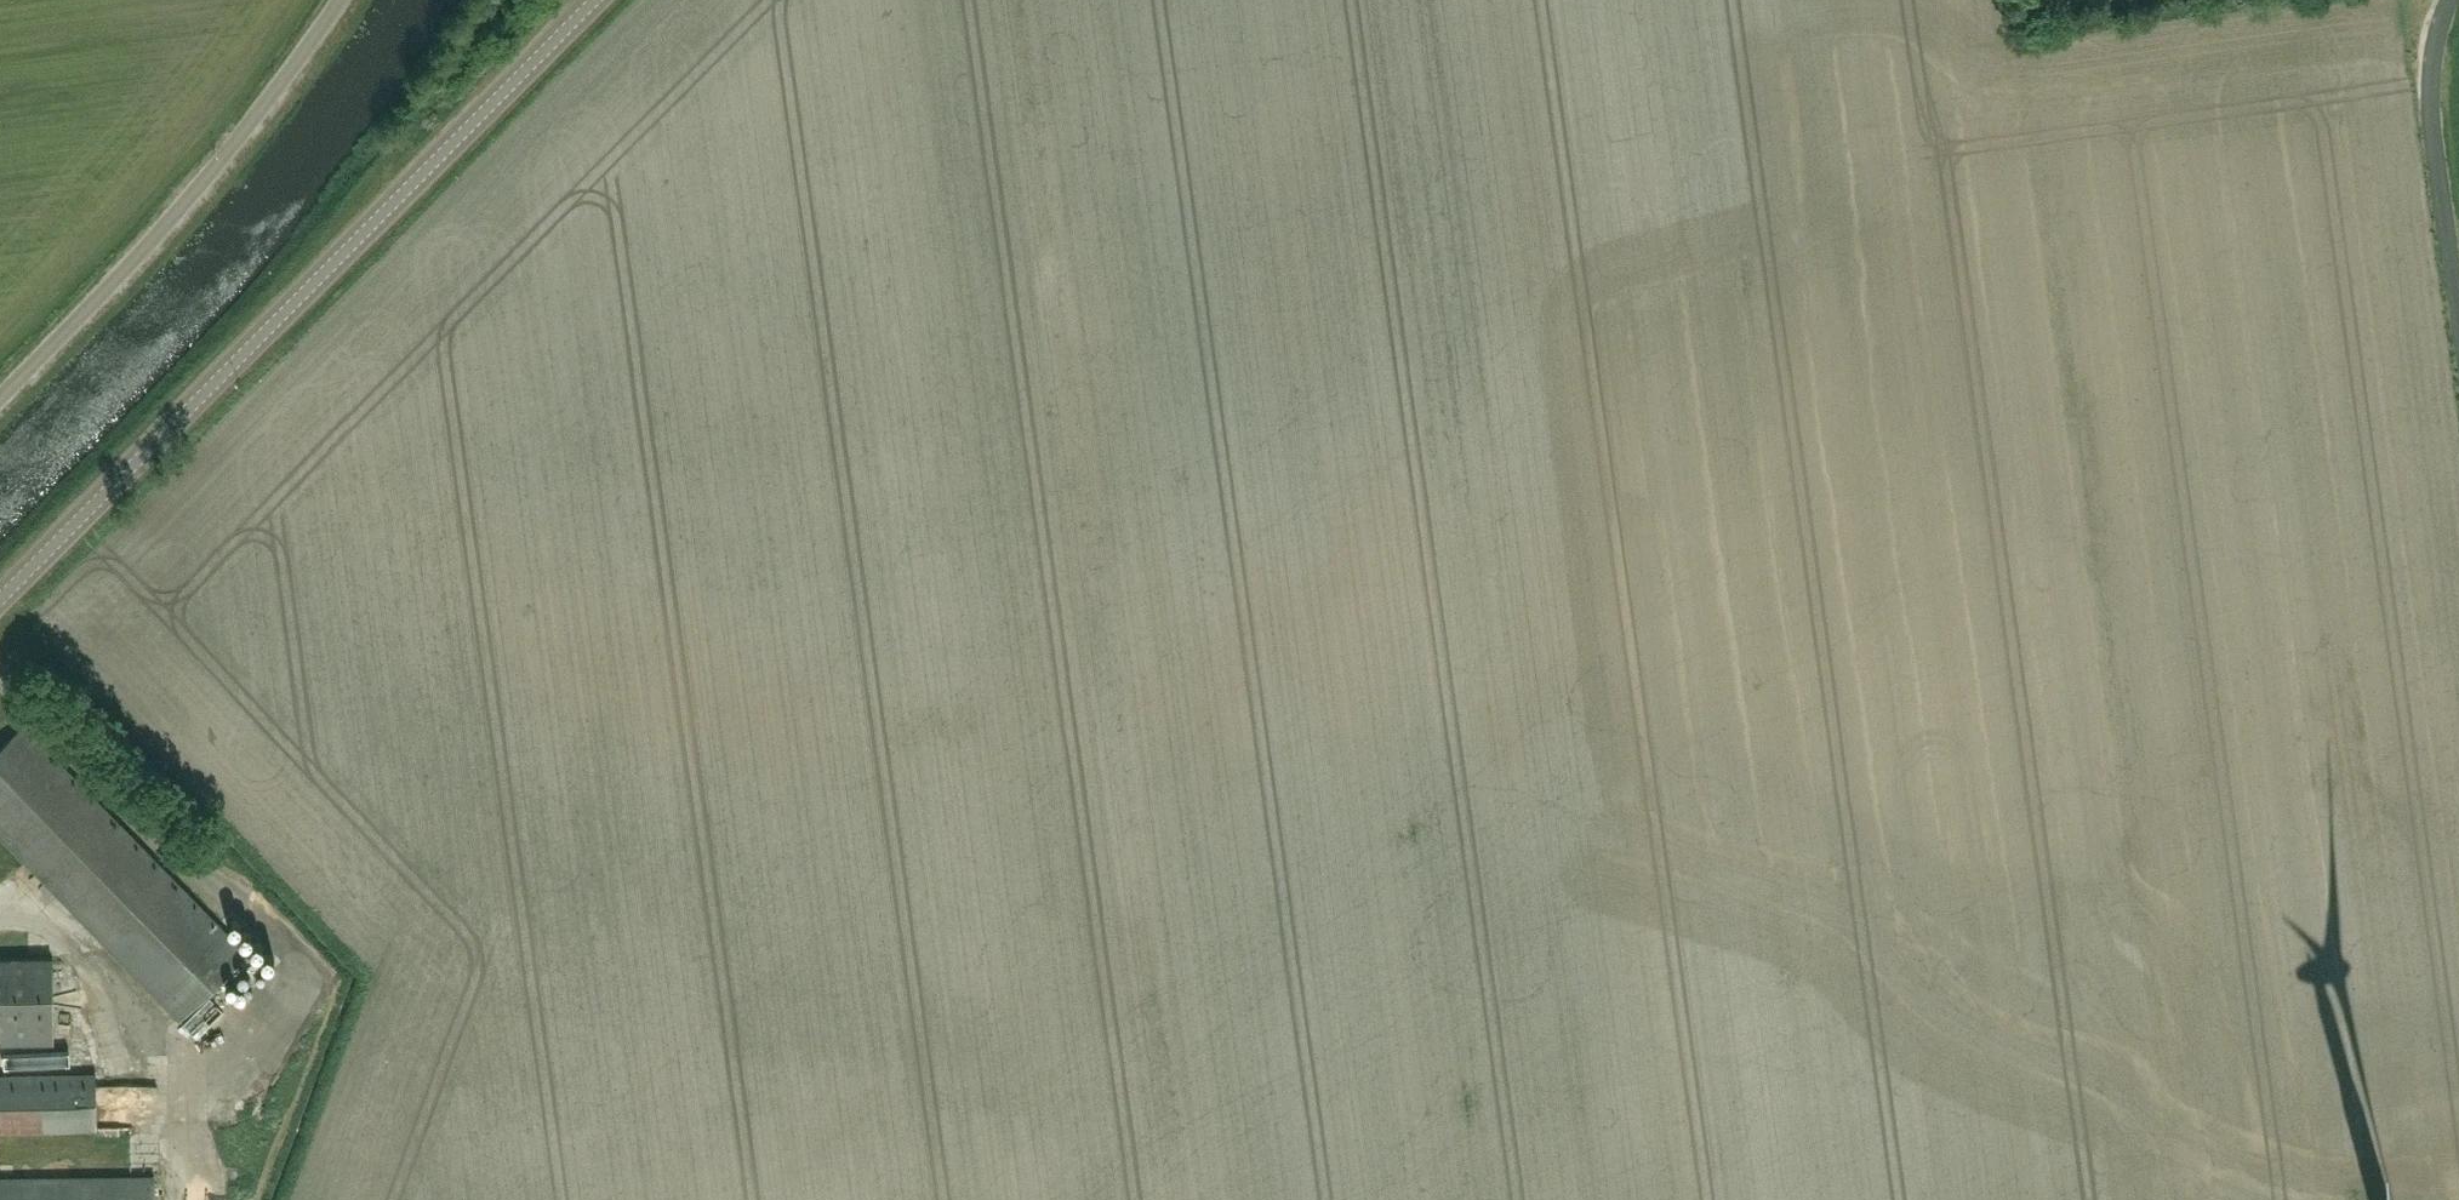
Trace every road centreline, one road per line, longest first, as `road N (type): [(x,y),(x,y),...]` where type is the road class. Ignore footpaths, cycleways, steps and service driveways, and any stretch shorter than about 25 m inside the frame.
road 1 (tertiary): [(0,608),(606,0)]
road 2 (unclassified): [(0,398),(256,121),(340,0)]

